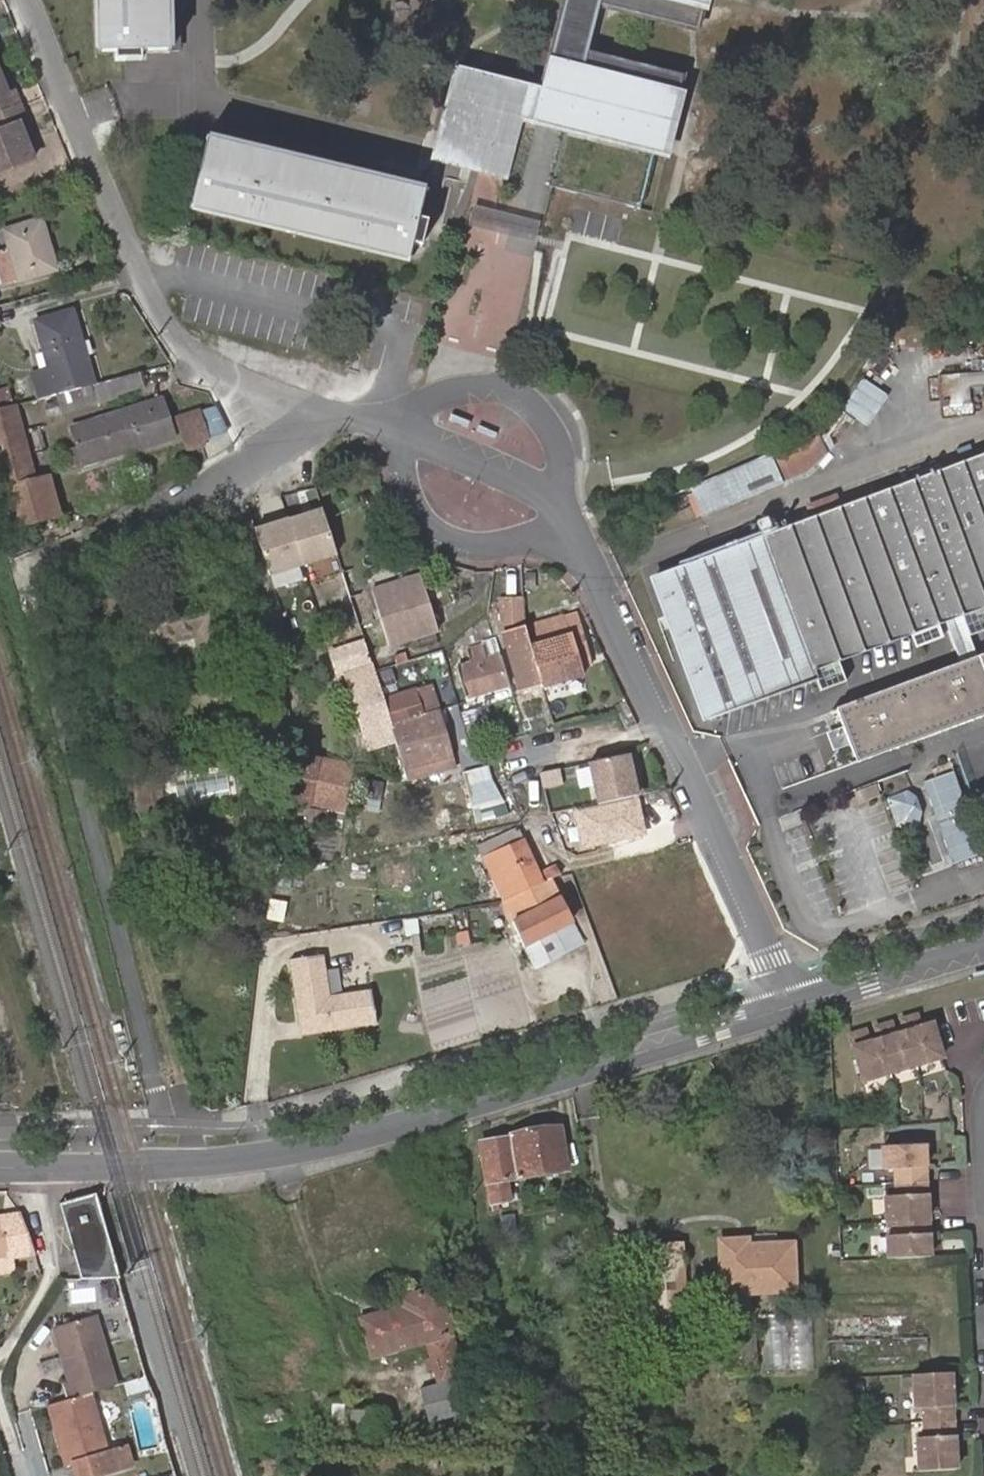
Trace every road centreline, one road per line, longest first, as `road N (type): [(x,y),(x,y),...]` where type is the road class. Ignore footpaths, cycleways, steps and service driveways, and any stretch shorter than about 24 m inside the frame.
road 1 (tertiary): [(791,1005),(349,1140),(189,1164),(0,1167)]
road 2 (residential): [(366,423),(466,457),(573,520),(791,1005)]
road 3 (residential): [(249,466),(37,577)]
road 4 (residential): [(52,1273),(4,1373),(38,1475)]
road 5 (tertiary): [(983,948),(791,1005)]
road 6 (residential): [(202,363),(366,423)]
road 7 (residential): [(120,215),(154,310),(202,363)]
road 8 (residential): [(366,423),(249,466)]

